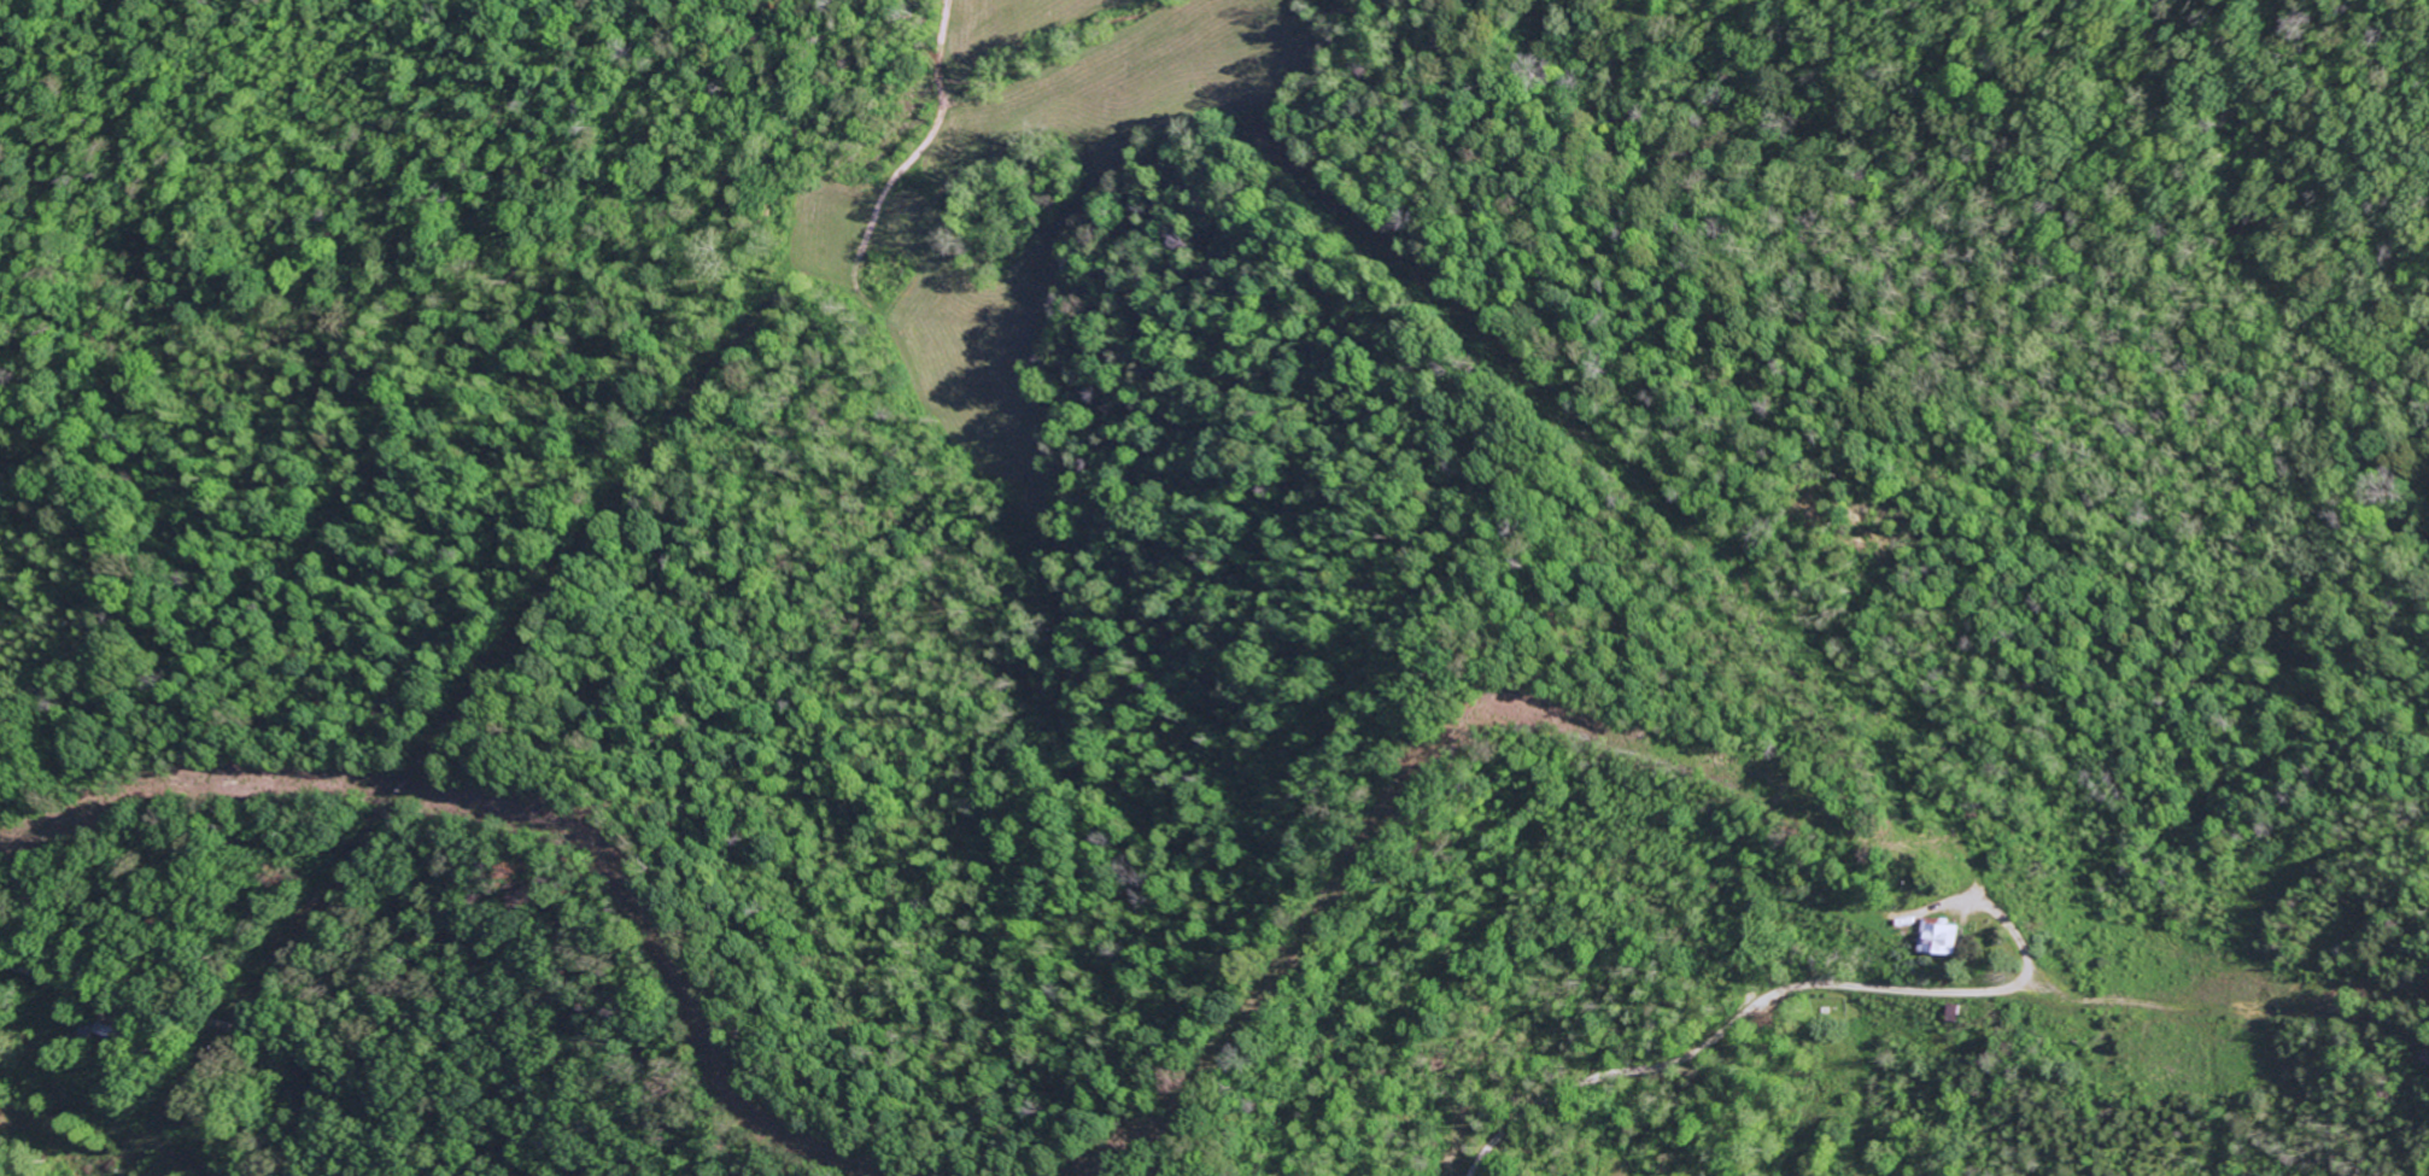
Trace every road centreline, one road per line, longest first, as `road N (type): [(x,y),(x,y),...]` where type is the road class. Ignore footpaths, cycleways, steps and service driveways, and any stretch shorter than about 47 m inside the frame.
road 1 (track): [(2428,202),(2395,200),(2182,89),(1976,122),(1795,115),(1664,37),(1638,0)]
road 2 (residential): [(2030,969),(2014,993),(1983,997),(1787,984),(1760,997),(1667,1084),(1597,1088),(1515,1122),(1471,1175)]
road 3 (residential): [(314,1175),(308,1145),(317,1073),(298,1057),(147,1010),(84,981),(0,963)]
road 4 (residential): [(864,270),(879,220),(942,119),(944,0)]

